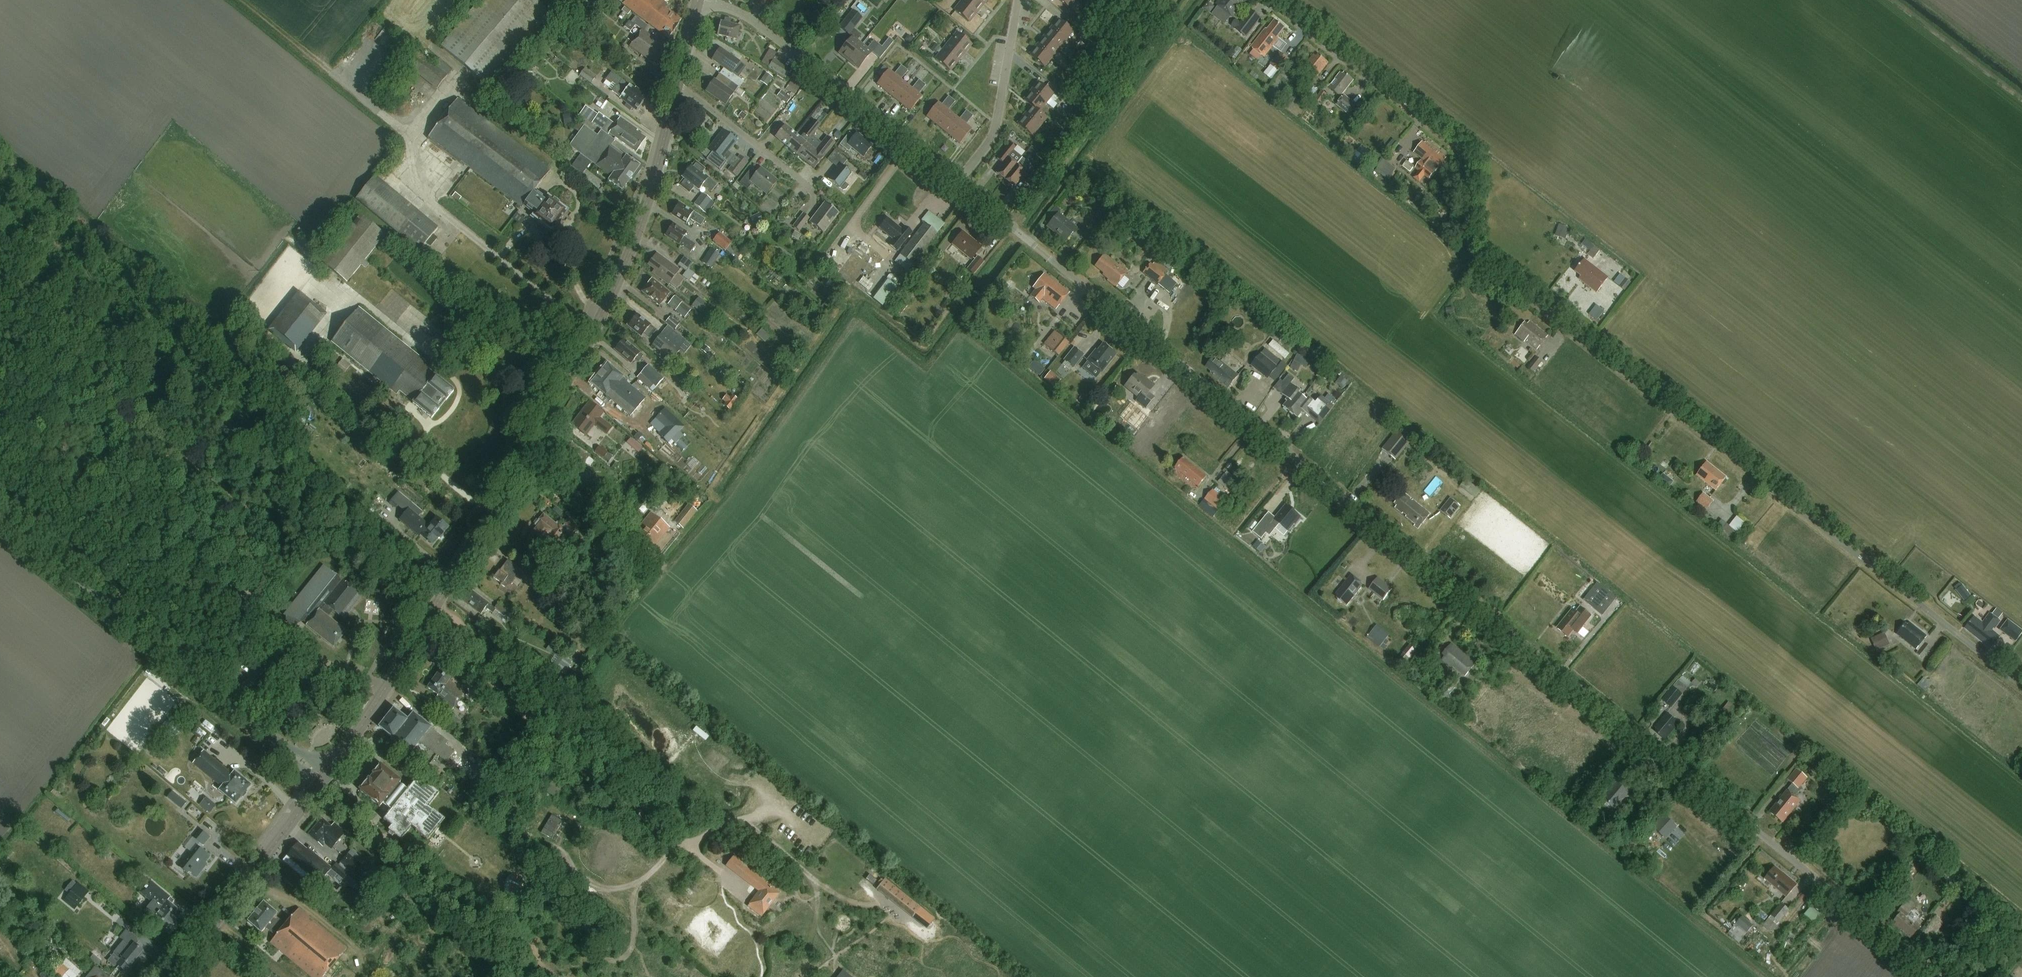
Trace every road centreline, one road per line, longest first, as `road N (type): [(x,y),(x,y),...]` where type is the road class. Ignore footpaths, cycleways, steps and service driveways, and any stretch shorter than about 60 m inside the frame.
road 1 (unclassified): [(1930,976),(958,182)]
road 2 (unclassified): [(2021,687),(1488,267),(1470,236),(1471,172),(1464,153),(1270,0)]
road 3 (secondary): [(322,777),(385,691),(594,334),(630,254),(678,85)]
road 4 (tertiary): [(322,777),(0,515)]
road 5 (unclassified): [(958,182),(744,16),(712,0)]
road 6 (secondary): [(174,976),(322,777)]
road 7 (residential): [(958,182),(996,130),(1018,0)]
road 8 (residential): [(807,184),(678,85)]

